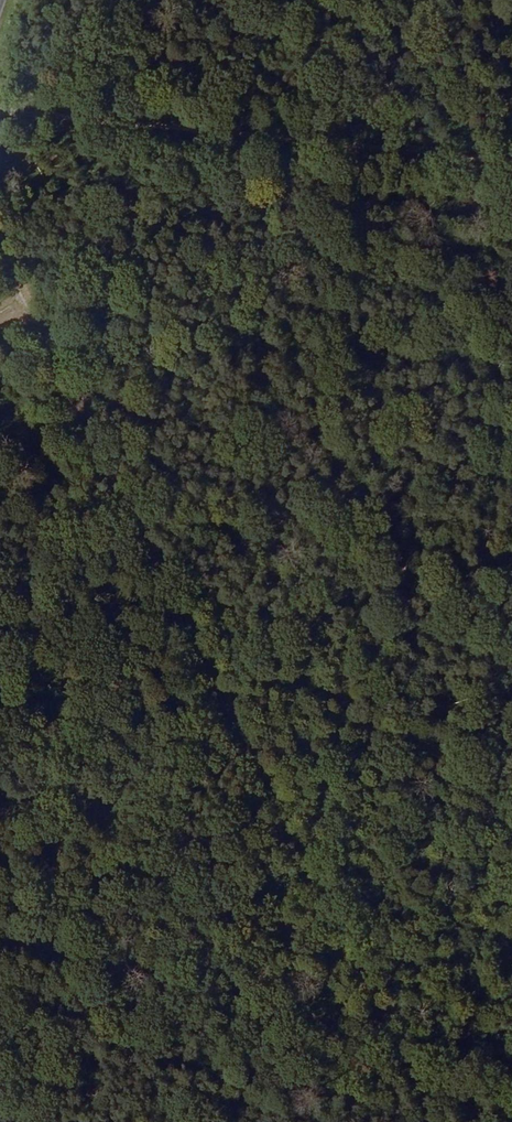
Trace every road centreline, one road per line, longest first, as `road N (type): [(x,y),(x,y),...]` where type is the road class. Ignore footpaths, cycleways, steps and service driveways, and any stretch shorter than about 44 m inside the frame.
road 1 (track): [(0,98),(511,167)]

